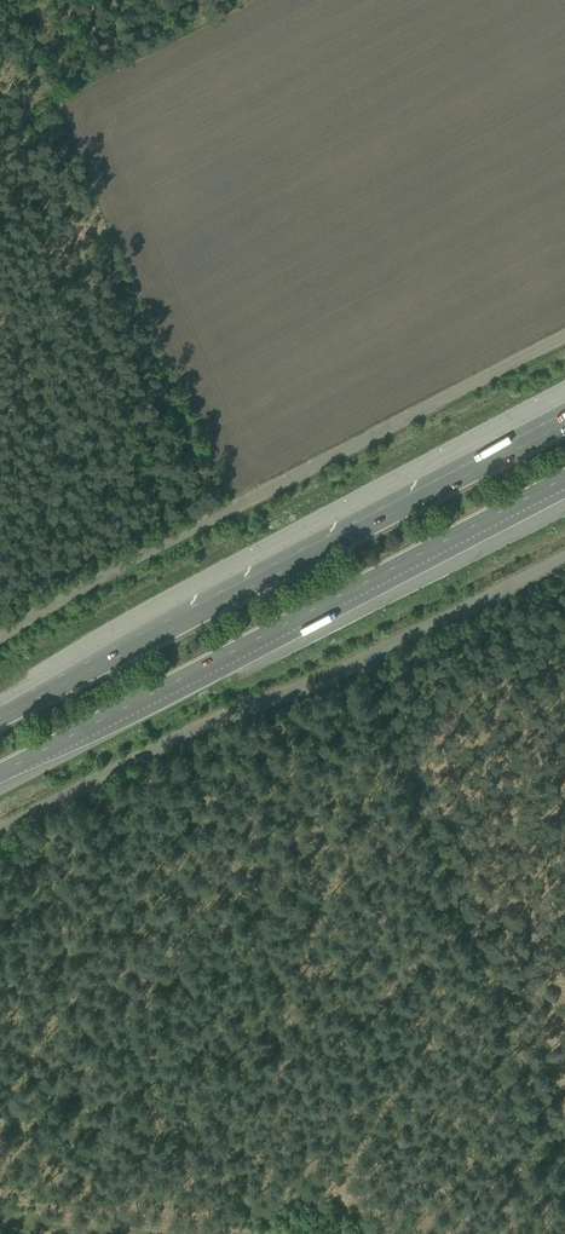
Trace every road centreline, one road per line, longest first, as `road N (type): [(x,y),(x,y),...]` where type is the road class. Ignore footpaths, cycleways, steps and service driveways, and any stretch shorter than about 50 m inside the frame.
road 1 (unclassified): [(564,334),(0,633)]
road 2 (motorway): [(564,419),(0,715)]
road 3 (motorway): [(0,772),(564,477)]

